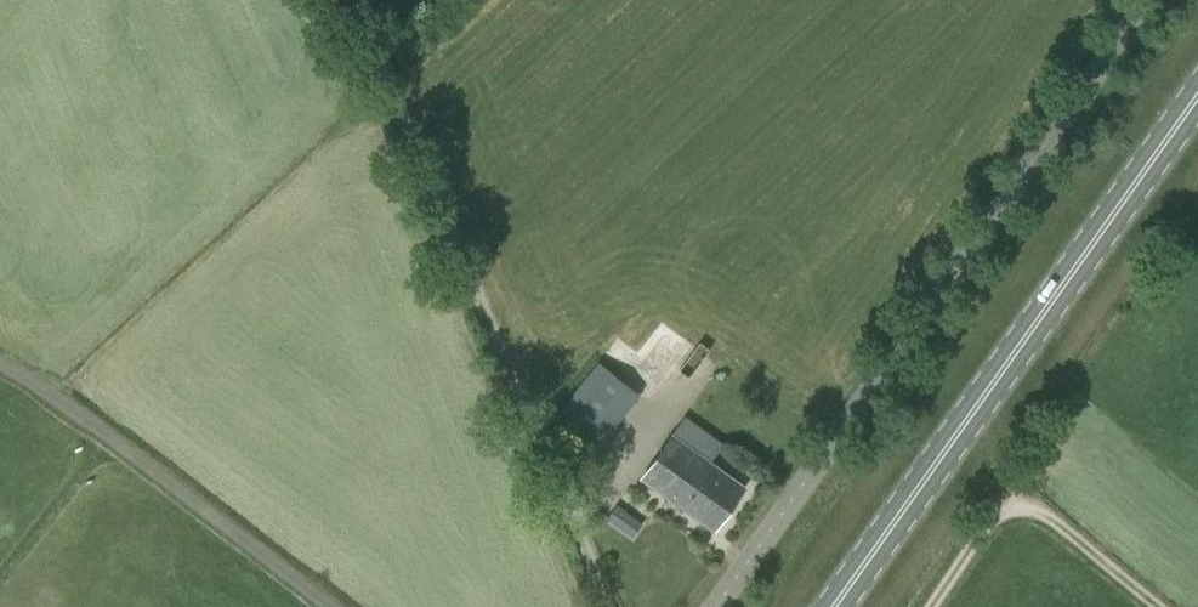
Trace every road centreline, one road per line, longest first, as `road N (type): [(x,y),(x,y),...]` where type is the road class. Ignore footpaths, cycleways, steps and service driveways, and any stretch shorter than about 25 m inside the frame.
road 1 (unclassified): [(714,606),(1147,0)]
road 2 (unclassified): [(350,0),(608,606)]
road 3 (primary): [(834,606),(1197,97)]
road 4 (track): [(929,606),(999,508),(1021,499),(1052,504),(1183,606)]

